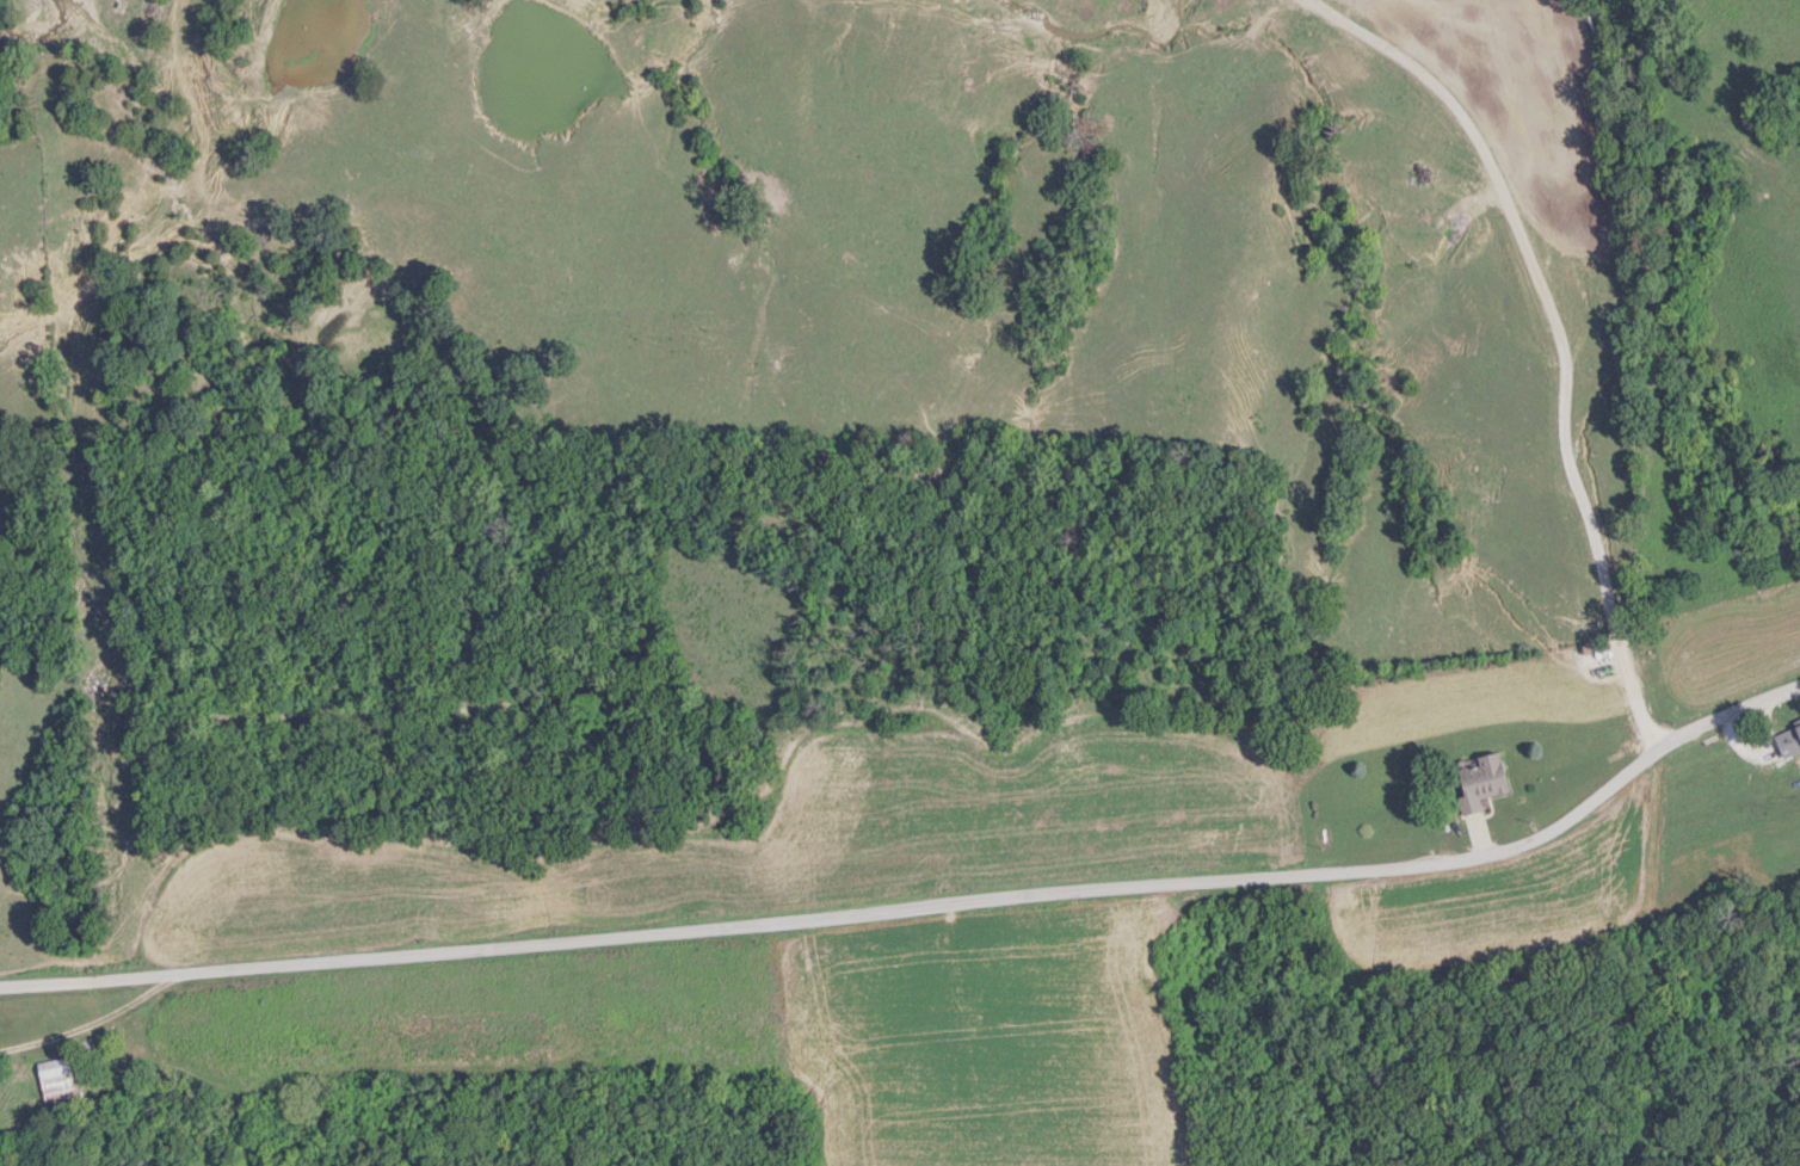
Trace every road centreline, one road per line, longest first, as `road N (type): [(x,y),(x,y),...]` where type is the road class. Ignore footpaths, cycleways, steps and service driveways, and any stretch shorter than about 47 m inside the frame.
road 1 (residential): [(0,983),(1447,859),(1548,828),(1658,745),(1799,681)]
road 2 (track): [(1658,745),(1614,629),(1564,440),(1565,352),(1488,158),(1424,74),(1315,0)]

